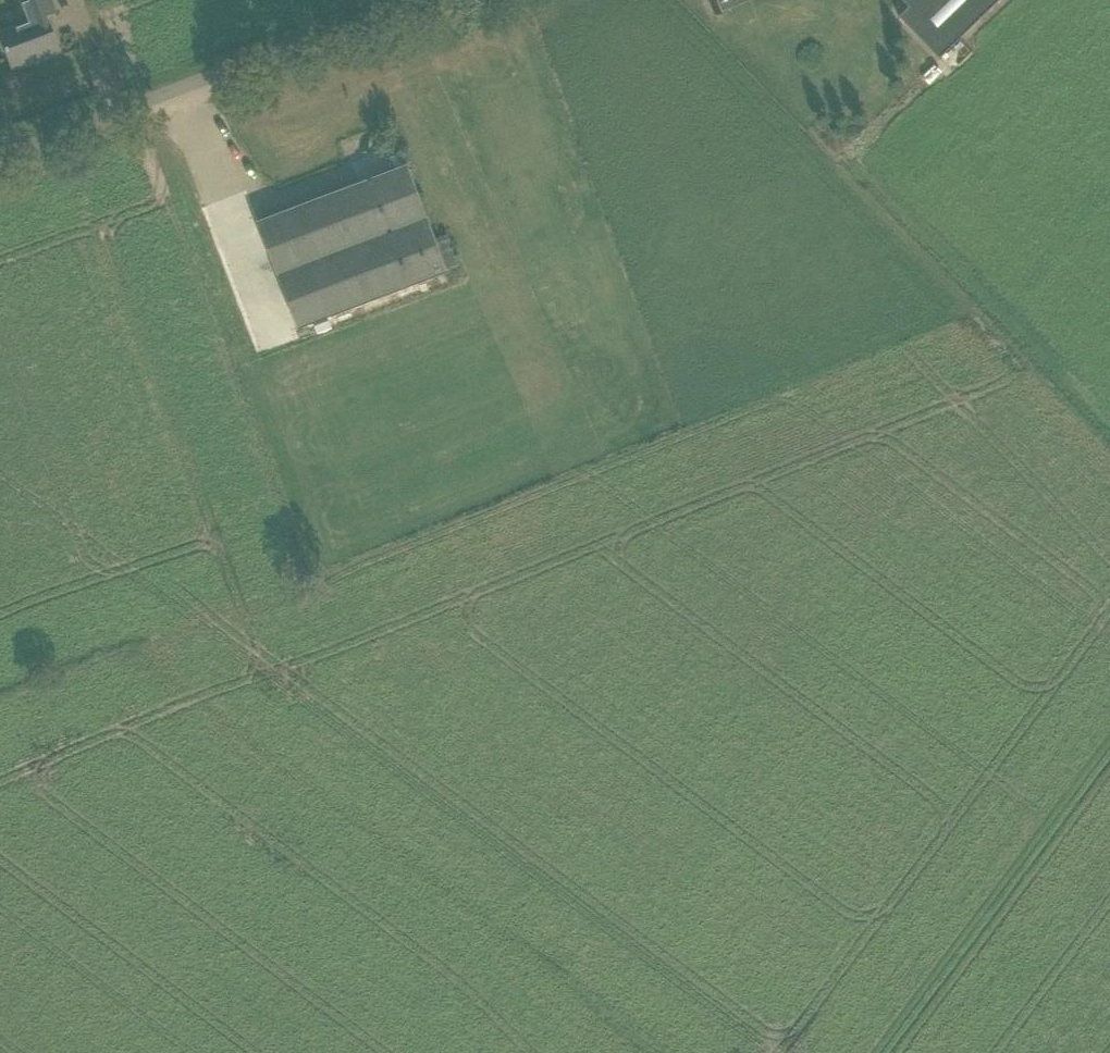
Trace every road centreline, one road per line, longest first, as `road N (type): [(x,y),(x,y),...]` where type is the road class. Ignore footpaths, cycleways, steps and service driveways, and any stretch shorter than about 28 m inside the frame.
road 1 (unclassified): [(0,164),(410,0)]

